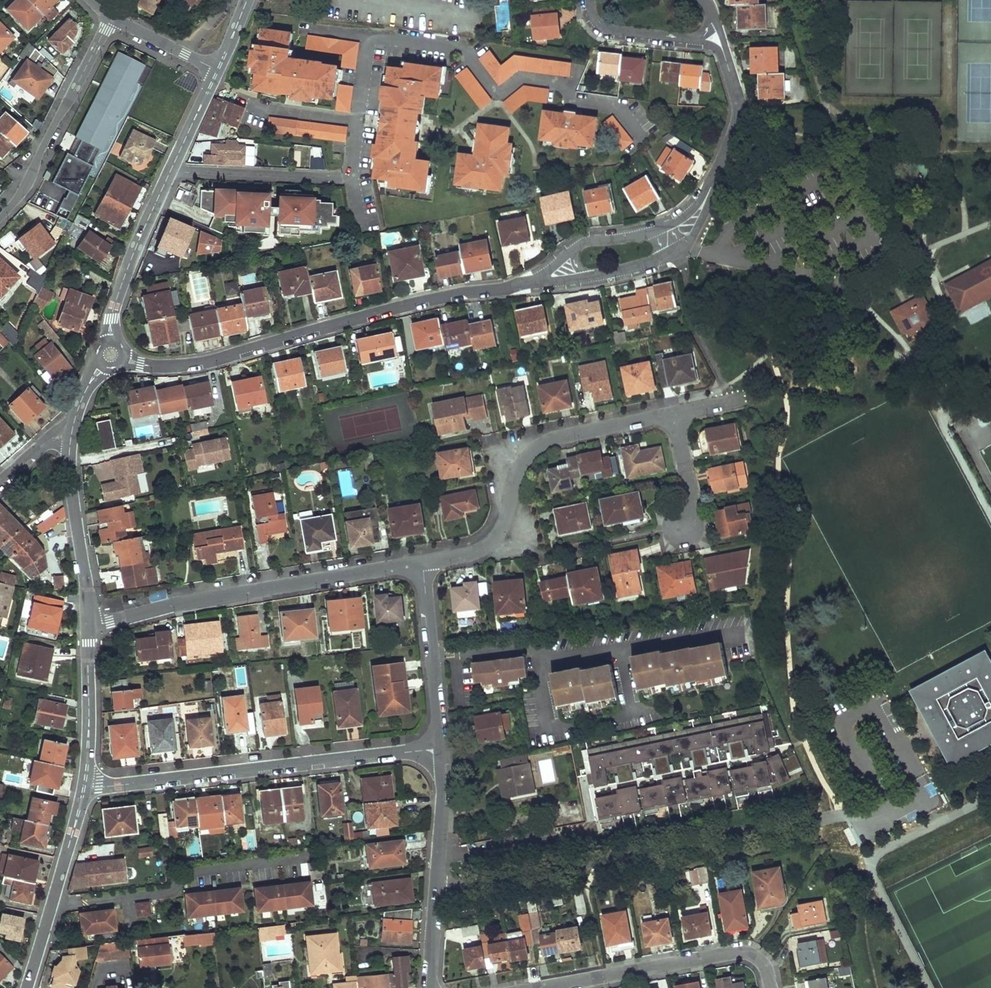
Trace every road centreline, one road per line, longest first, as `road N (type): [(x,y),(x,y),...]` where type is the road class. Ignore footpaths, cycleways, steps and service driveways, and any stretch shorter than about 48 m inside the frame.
road 1 (residential): [(171,171),(348,174),(375,37),(462,49),(499,93),(521,78),(558,83),(575,104),(621,110),(644,140)]
road 2 (residential): [(123,361),(200,364),(428,299),(533,283)]
road 3 (residential): [(84,786),(439,748)]
road 4 (residential): [(421,562),(88,625)]
road 5 (residential): [(675,413),(538,444),(520,467),(509,513),(491,541),(421,562)]
road 6 (residential): [(536,987),(744,951),(757,957),(771,987)]
road 7 (residential): [(0,220),(111,18)]
road 8 (residential): [(438,861),(593,829),(583,780),(590,778)]
road 9 (residential): [(26,987),(84,786)]
road 10 (residential): [(439,748),(421,562)]
road 11 (residential): [(111,341),(115,302),(171,171)]
road 12 (residential): [(88,625),(70,445)]
road 13 (residential): [(84,786),(88,625)]
road 14 (residential): [(430,987),(438,861)]

